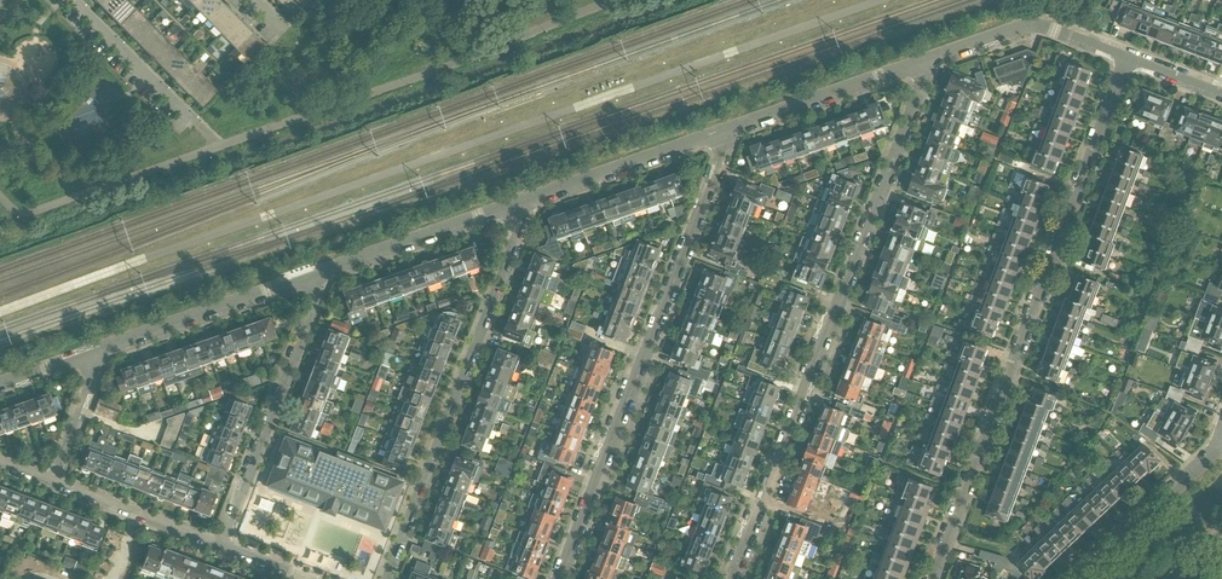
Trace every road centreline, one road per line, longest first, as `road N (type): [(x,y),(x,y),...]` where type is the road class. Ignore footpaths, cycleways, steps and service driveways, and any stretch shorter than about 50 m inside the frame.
road 1 (track): [(0,312),(879,0)]
road 2 (residential): [(1128,56),(935,578)]
road 3 (residential): [(735,578),(923,81),(921,64)]
road 4 (residential): [(720,134),(721,156),(558,578)]
road 5 (residential): [(387,578),(519,230),(514,206)]
road 6 (residential): [(309,278),(314,304),(222,545)]
road 7 (residential): [(100,352),(309,278)]
road 8 (residential): [(514,206),(720,134)]
road 9 (residential): [(309,278),(514,206)]
road 10 (residential): [(720,134),(921,64)]
road 11 (residential): [(1077,578),(1221,439)]
road 12 (residential): [(222,545),(53,480)]
road 13 (residential): [(69,0),(192,122)]
road 14 (residential): [(53,480),(100,352)]
road 15 (residential): [(921,64),(1037,21)]

